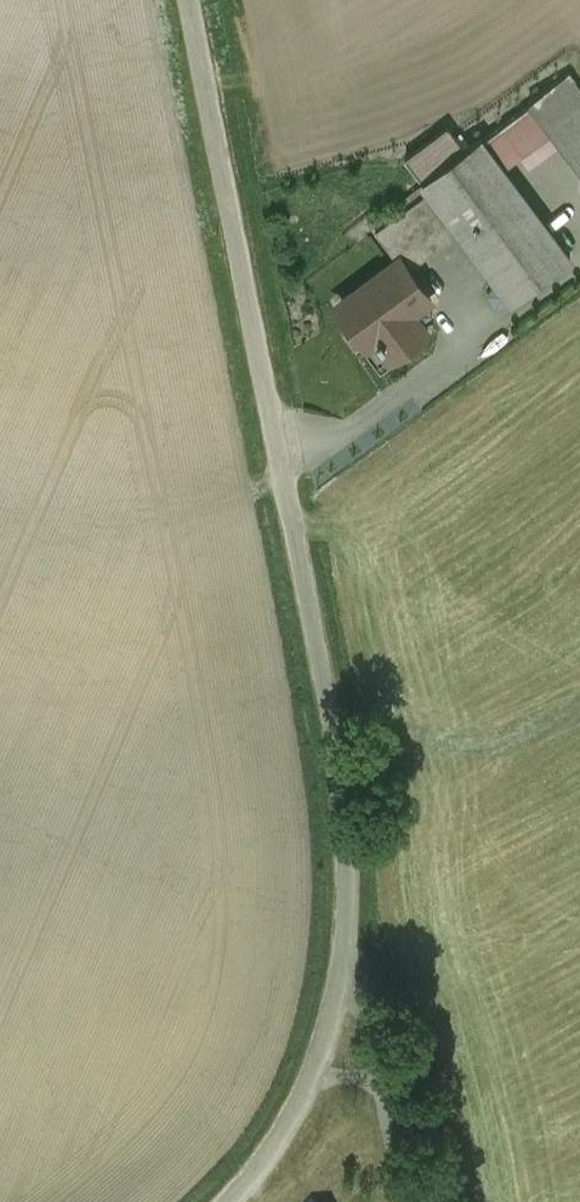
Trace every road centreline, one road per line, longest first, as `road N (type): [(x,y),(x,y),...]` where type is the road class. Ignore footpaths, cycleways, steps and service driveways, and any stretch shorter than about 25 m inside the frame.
road 1 (unclassified): [(189,0),(333,697),(350,811),(343,968)]
road 2 (unclassified): [(343,968),(338,1014),(299,1111),(228,1201)]
road 3 (unclassified): [(343,968),(365,997),(378,1034),(407,1201)]

